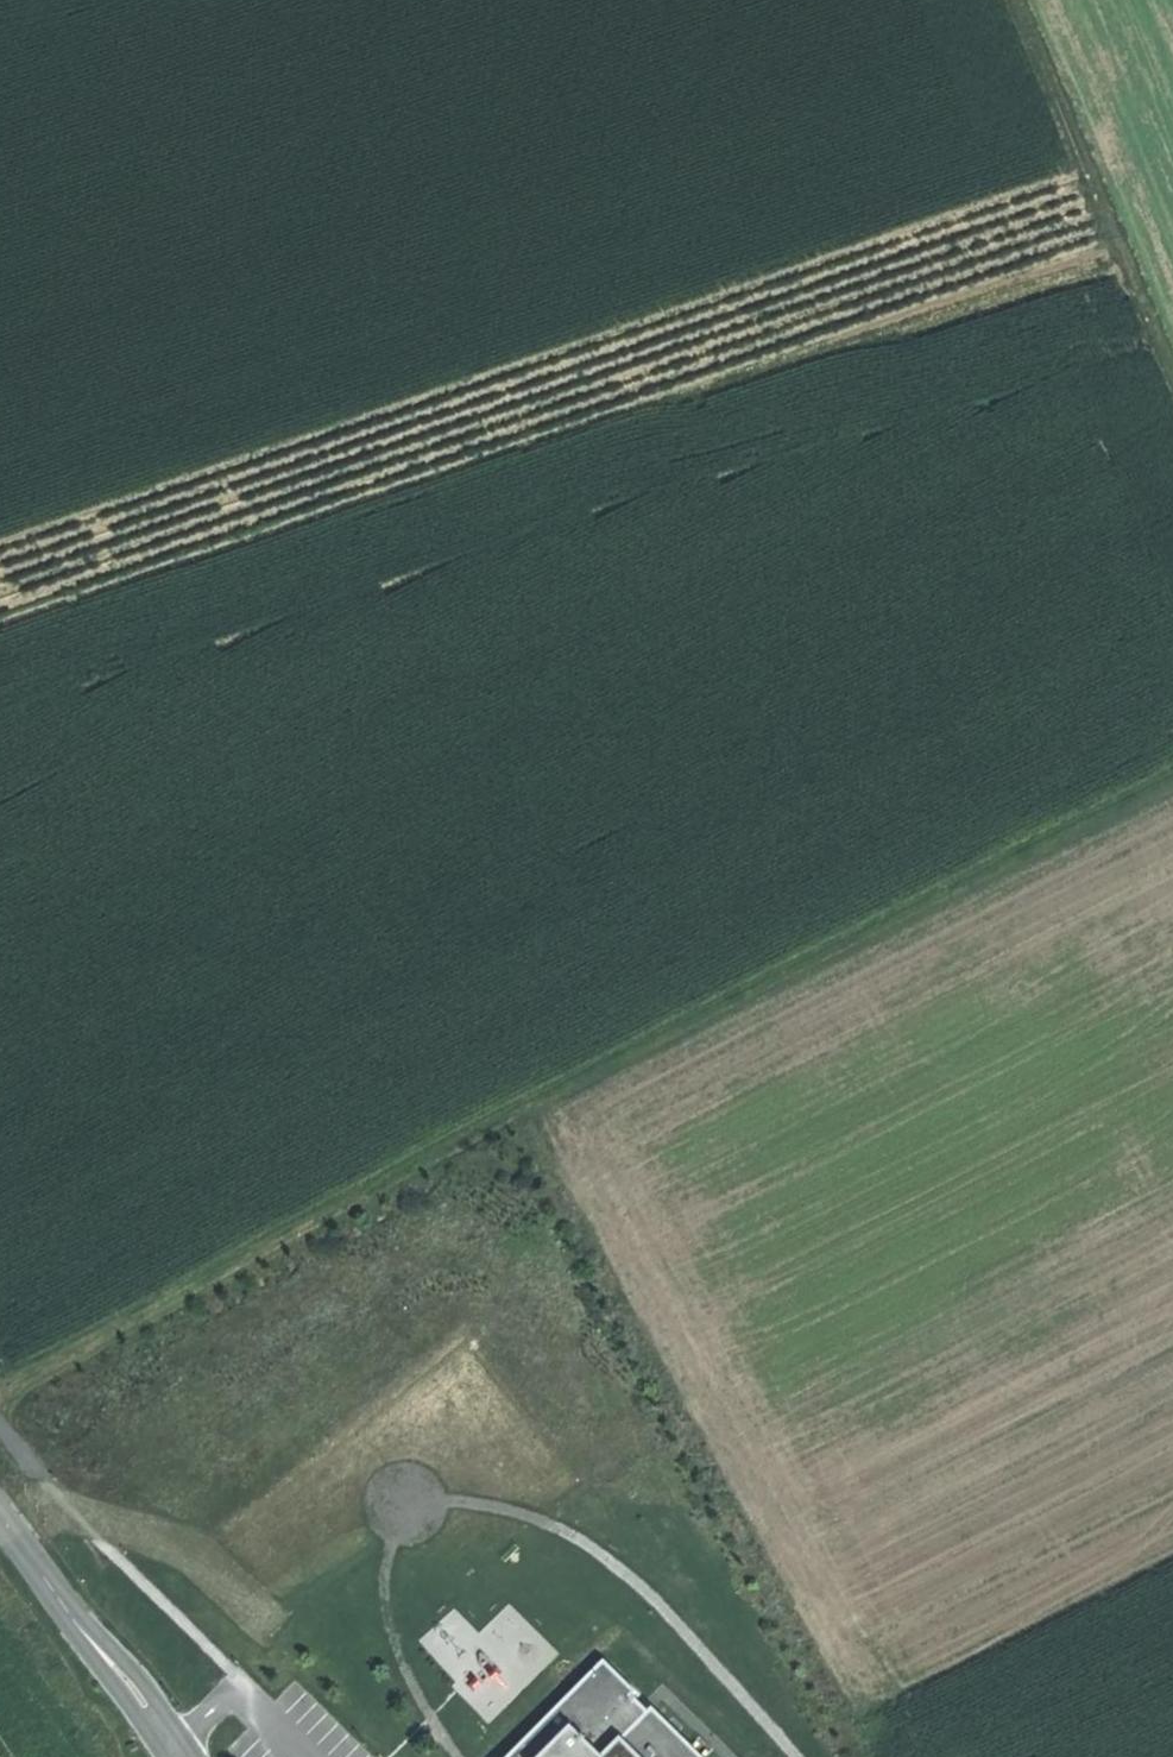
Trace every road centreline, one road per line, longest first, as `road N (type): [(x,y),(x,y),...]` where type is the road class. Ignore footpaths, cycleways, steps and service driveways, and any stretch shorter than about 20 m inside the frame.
road 1 (track): [(1016,0),(1172,382)]
road 2 (tertiary): [(0,1511),(185,1756)]

